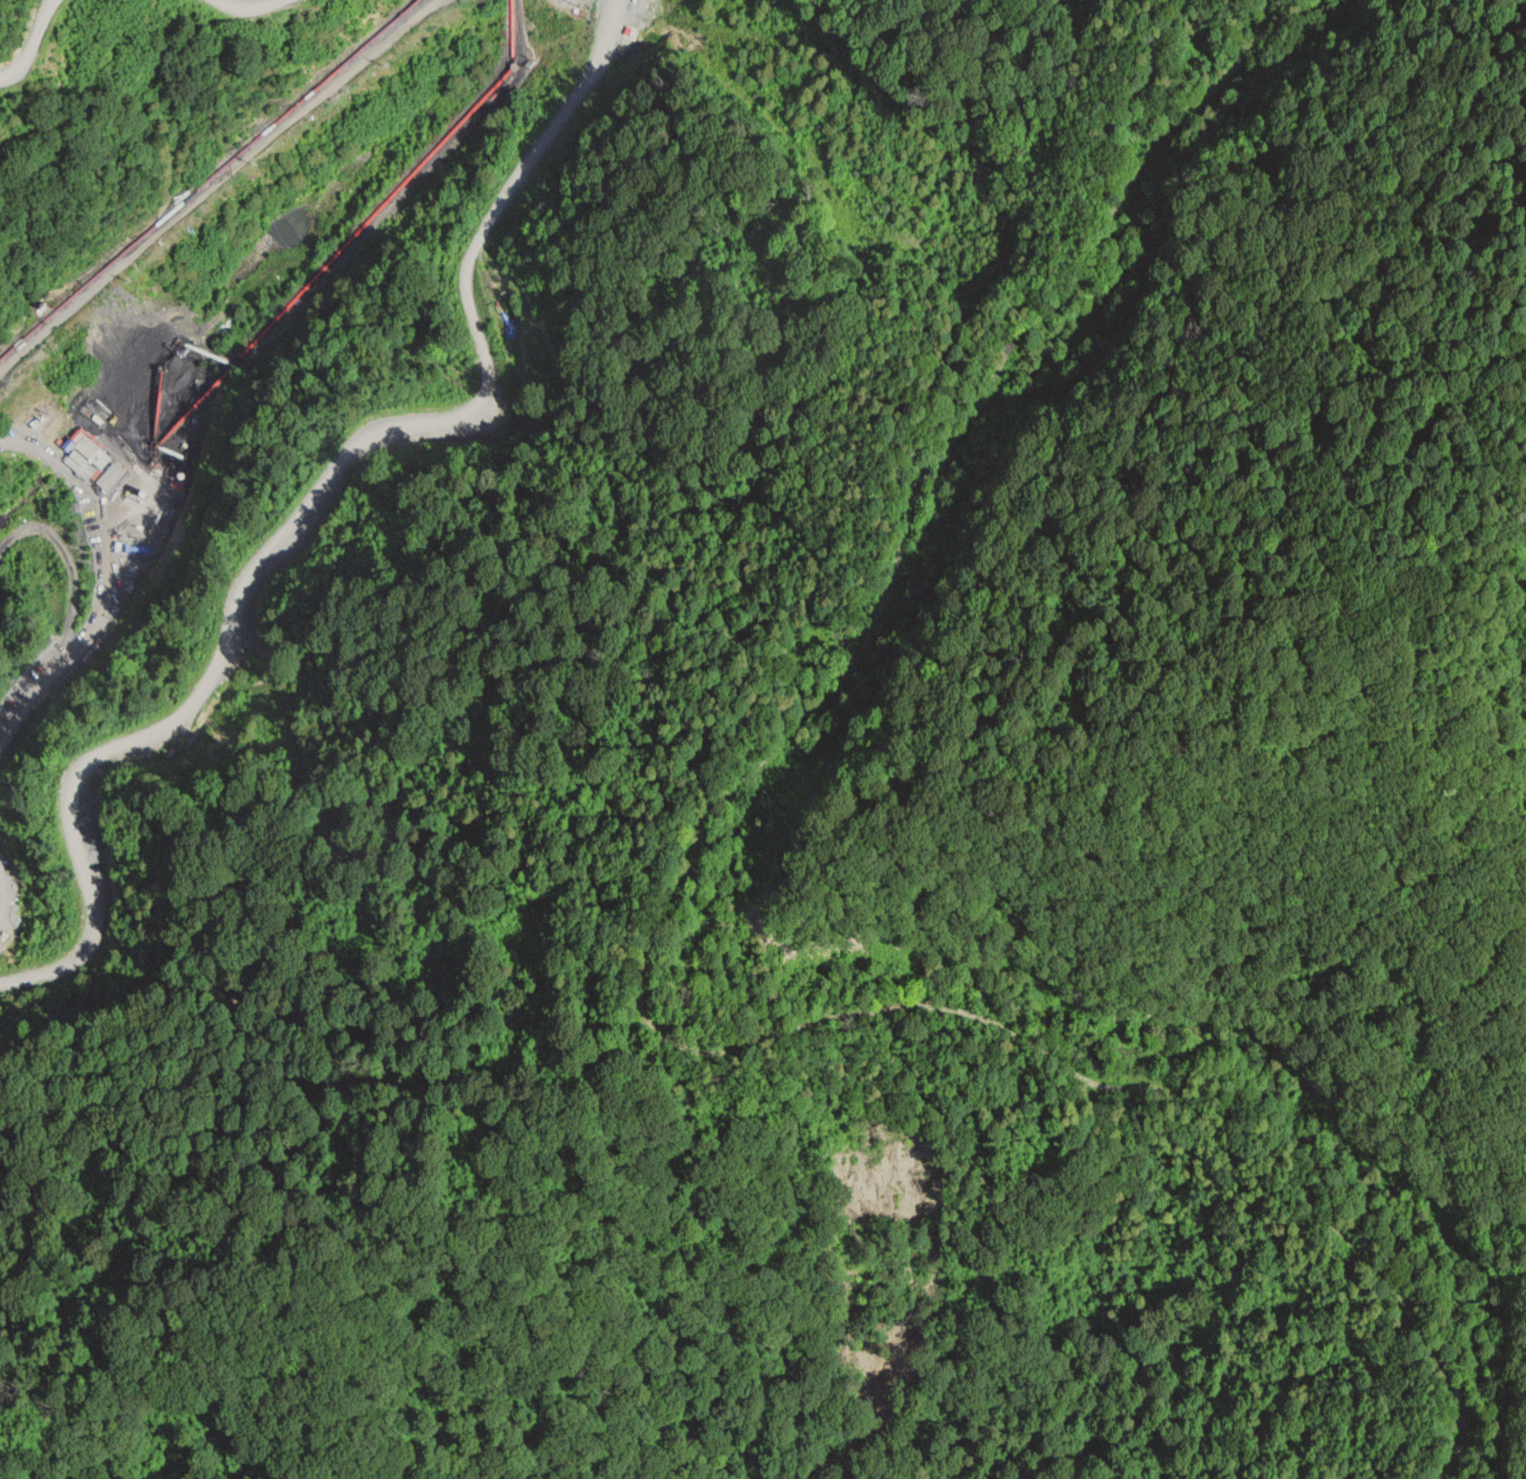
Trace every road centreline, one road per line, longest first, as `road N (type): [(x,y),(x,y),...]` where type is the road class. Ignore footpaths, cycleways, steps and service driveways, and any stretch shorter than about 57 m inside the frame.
road 1 (residential): [(1270,0),(1126,219),(1106,292),(975,404),(908,532),(849,676),(755,752),(677,892),(641,991),(655,1022),(738,1048),(837,1017),(947,1006),(1226,1108),(1357,1212),(1406,1321),(1465,1416),(1438,1478)]

